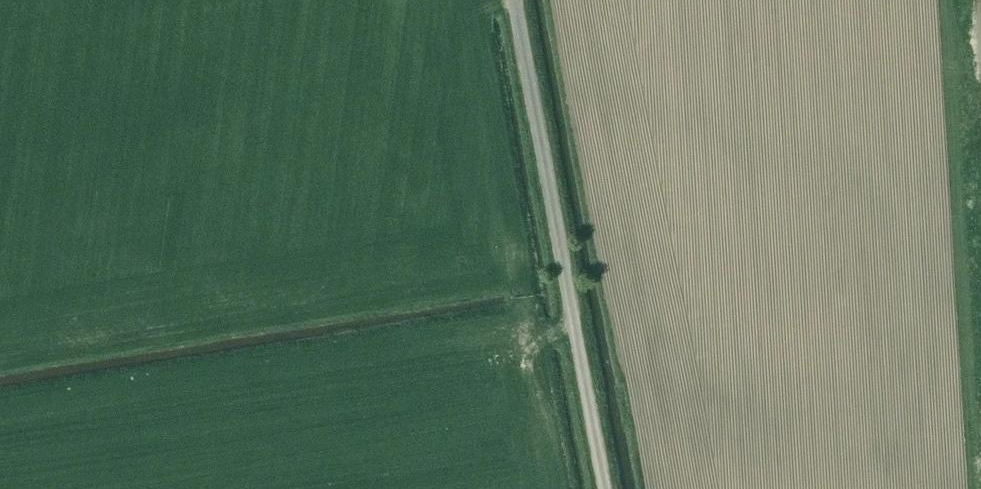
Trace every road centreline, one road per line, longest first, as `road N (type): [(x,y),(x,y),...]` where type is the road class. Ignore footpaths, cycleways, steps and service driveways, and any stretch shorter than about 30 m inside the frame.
road 1 (unclassified): [(608,488),(517,0)]

